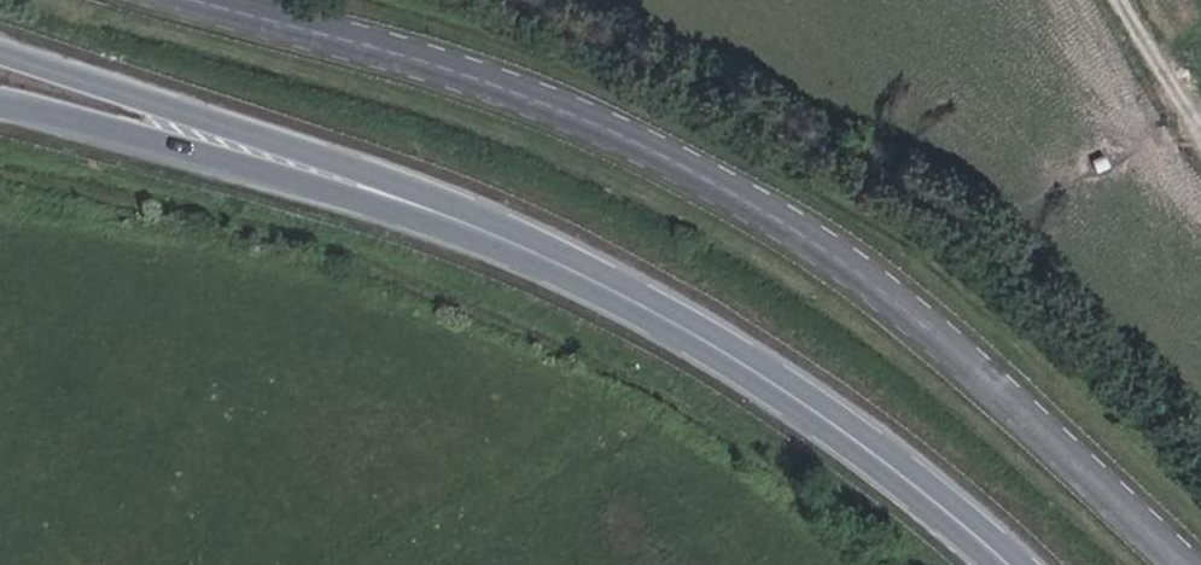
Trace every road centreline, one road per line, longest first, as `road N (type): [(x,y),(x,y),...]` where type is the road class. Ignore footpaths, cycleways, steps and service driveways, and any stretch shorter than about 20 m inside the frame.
road 1 (unclassified): [(216,0),(349,35),(592,121),(757,202),(974,367),(1182,564)]
road 2 (secondary): [(695,325),(434,188),(0,46)]
road 3 (secondary): [(0,122),(49,126),(429,224),(695,325)]
road 4 (secondary): [(695,325),(862,434),(1009,564)]

